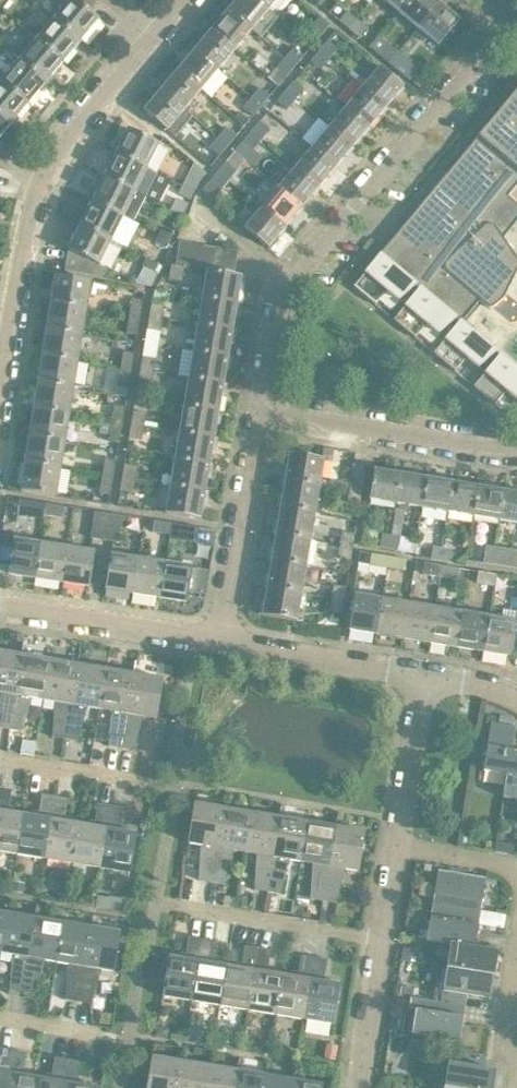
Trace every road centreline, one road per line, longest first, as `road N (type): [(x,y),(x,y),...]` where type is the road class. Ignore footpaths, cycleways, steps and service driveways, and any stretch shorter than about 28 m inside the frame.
road 1 (residential): [(265,411),(288,274),(510,20)]
road 2 (residential): [(0,392),(31,210),(54,162),(185,0)]
road 3 (residential): [(516,453),(265,411)]
road 4 (residential): [(228,640),(265,411)]
road 5 (residential): [(228,640),(0,604)]
road 6 (residential): [(382,941),(176,907)]
road 7 (residential): [(428,670),(228,640)]
road 8 (residential): [(397,846),(428,670)]
road 9 (residential): [(0,759),(147,781)]
road 10 (residential): [(362,1087),(382,941)]
road 11 (residential): [(397,846),(516,865)]

